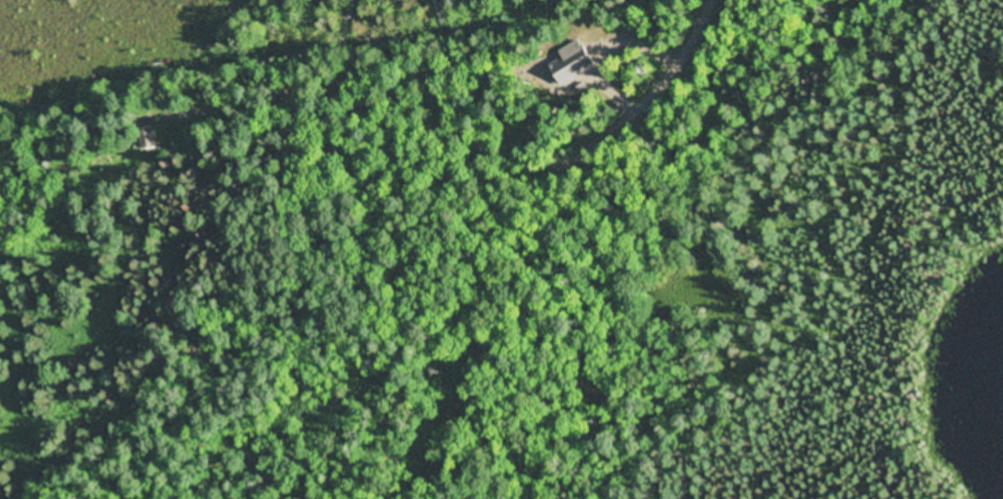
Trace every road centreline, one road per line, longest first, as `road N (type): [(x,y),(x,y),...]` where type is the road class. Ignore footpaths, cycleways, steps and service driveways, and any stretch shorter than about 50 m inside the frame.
road 1 (residential): [(615,0),(468,59),(395,75),(113,113),(61,132),(0,133)]

